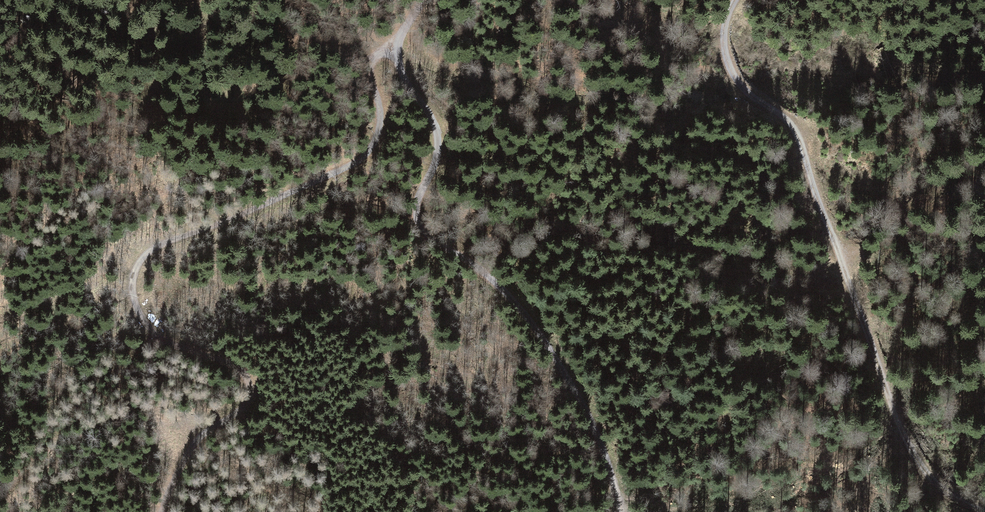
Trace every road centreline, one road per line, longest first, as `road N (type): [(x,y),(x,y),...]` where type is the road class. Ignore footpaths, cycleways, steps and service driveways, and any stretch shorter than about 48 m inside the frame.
road 1 (track): [(984,511),(944,491),(906,443),(801,138),(748,92),(728,47),(742,0)]
road 2 (track): [(620,511),(620,492),(583,397),(554,354),(497,282),(426,232),(416,207),(438,153),(437,130),(398,54)]
road 3 (track): [(160,247),(131,278),(148,326),(165,340),(231,362),(251,390),(192,450),(165,511)]
road 4 (track): [(398,54),(378,55),(371,69),(379,112),(372,151),(160,247)]

